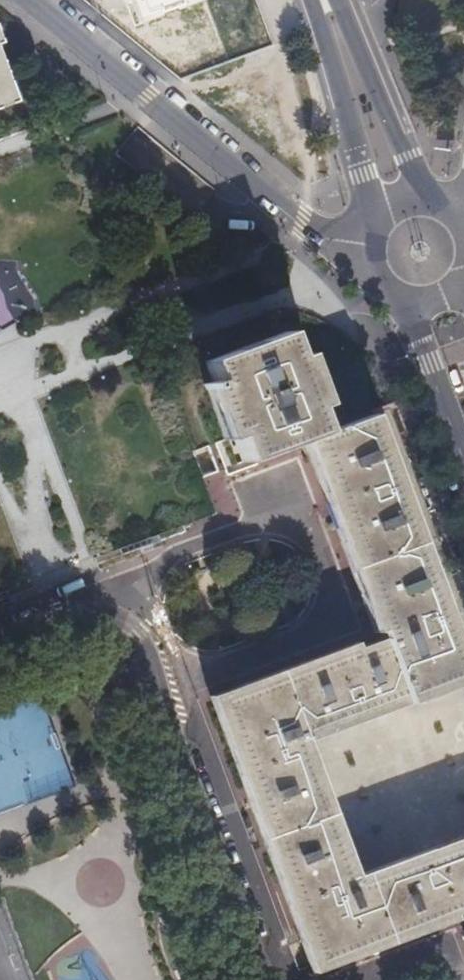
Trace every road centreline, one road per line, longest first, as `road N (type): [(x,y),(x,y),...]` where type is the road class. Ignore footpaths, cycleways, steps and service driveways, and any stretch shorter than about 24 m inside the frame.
road 1 (residential): [(263,979),(141,631),(116,615),(84,613),(0,642)]
road 2 (residential): [(34,0),(321,236),(369,265)]
road 3 (tertiary): [(327,6),(379,223)]
road 4 (tertiary): [(421,202),(353,39),(327,6)]
road 5 (tertiary): [(420,305),(428,363),(463,459)]

